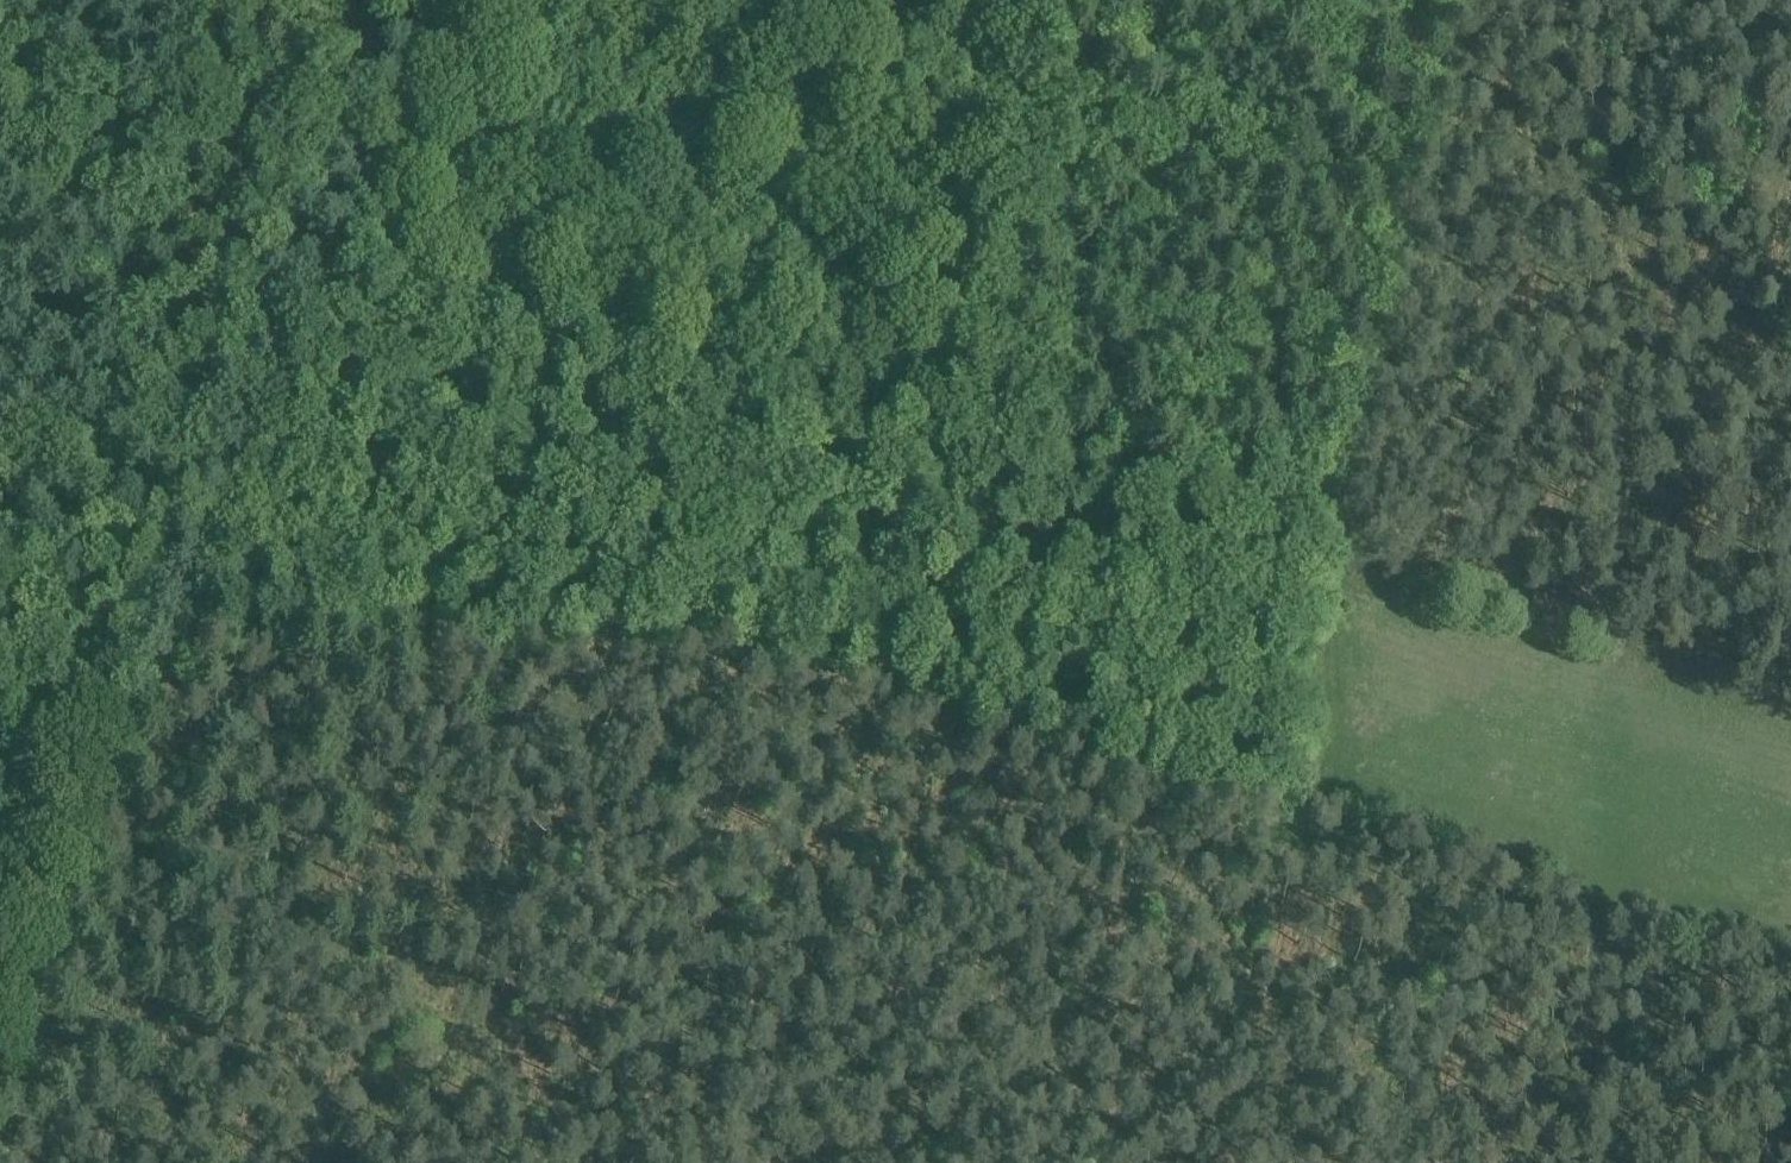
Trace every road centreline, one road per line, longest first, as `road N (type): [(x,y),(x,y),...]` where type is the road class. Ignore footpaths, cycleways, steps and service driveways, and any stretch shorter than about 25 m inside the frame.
road 1 (track): [(422,0),(0,1066)]

